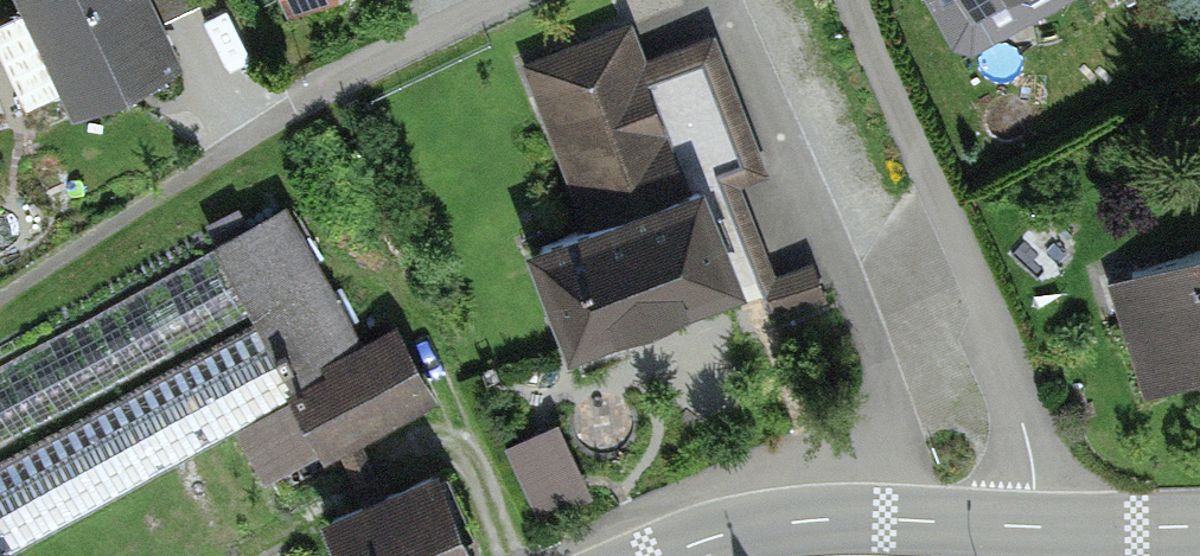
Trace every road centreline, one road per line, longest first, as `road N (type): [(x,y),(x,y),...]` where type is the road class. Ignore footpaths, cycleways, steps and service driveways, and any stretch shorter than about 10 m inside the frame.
road 1 (residential): [(1033,527),(1025,428),(987,307),(852,0)]
road 2 (tertiary): [(665,555),(744,530),(826,518),(1033,527)]
road 3 (residential): [(508,0),(294,107)]
road 4 (tertiary): [(1033,527),(1199,527)]

